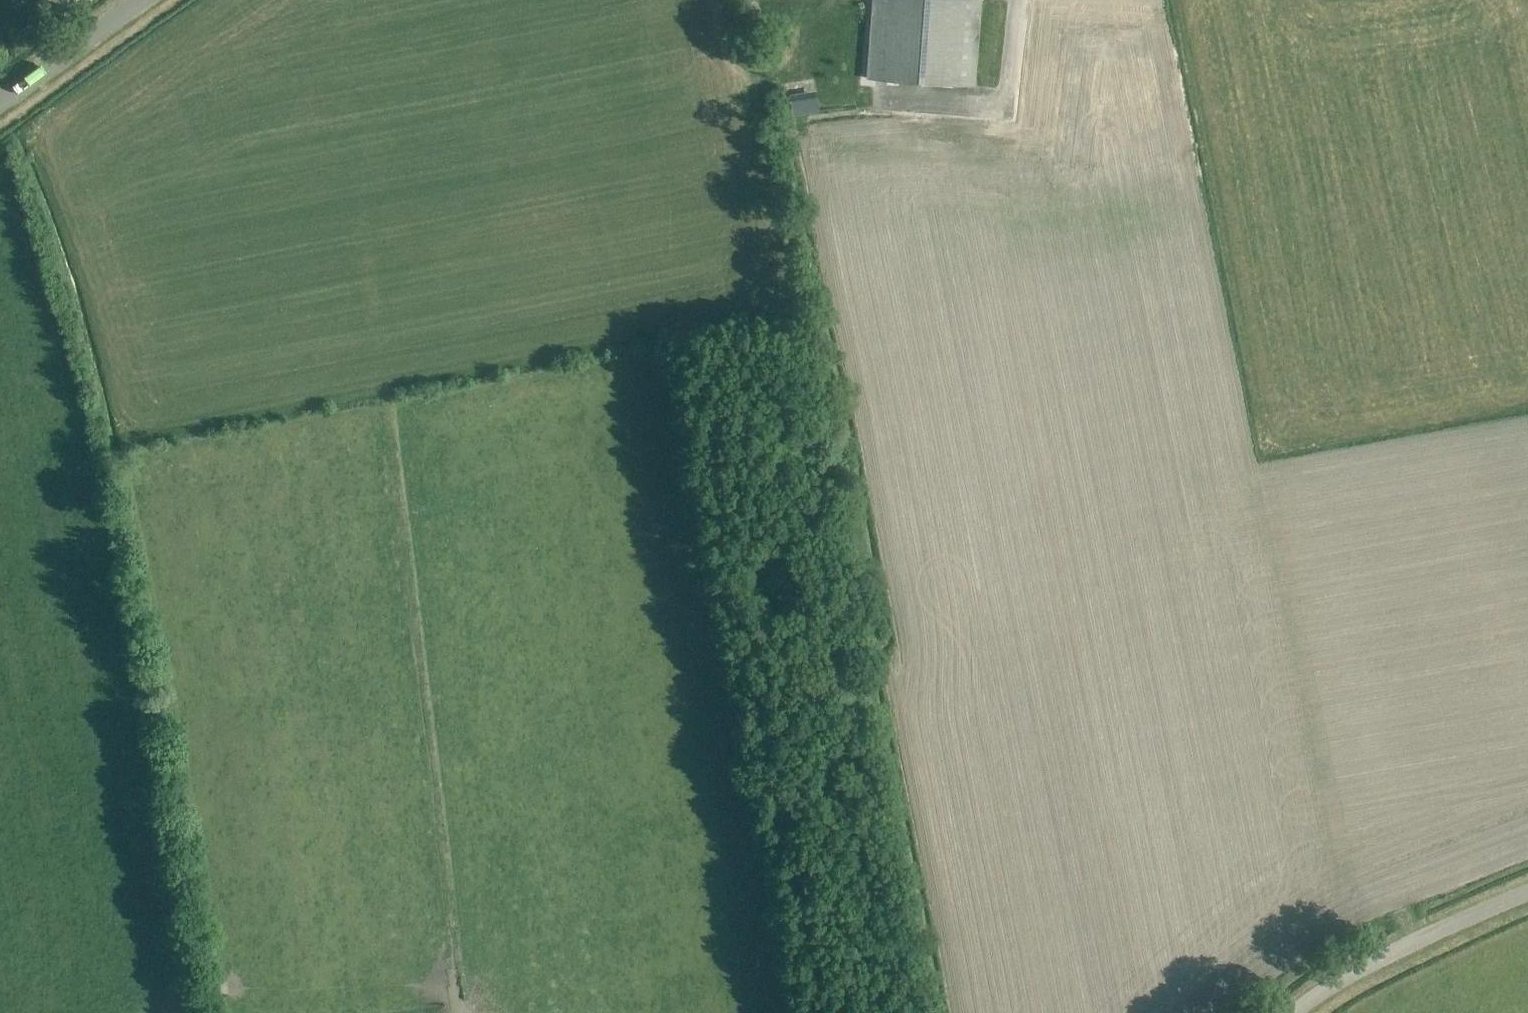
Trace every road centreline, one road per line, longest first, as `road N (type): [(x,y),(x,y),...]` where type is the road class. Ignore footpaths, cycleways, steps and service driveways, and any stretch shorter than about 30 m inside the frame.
road 1 (unclassified): [(1293,1012),(1359,969),(1527,892)]
road 2 (tertiary): [(0,101),(141,0)]

